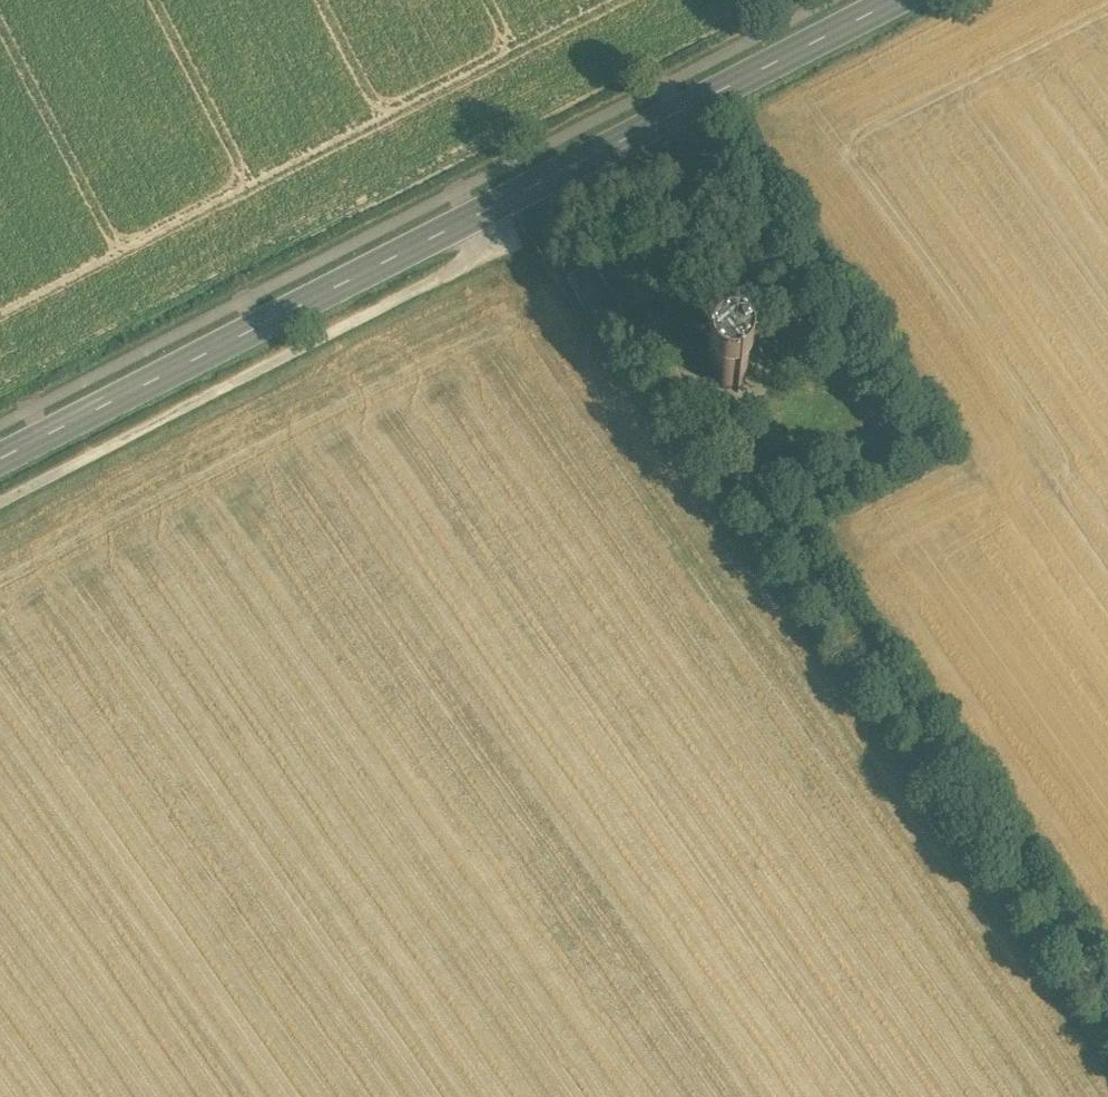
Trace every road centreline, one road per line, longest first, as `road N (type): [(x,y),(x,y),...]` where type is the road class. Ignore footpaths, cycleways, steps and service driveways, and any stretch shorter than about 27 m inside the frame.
road 1 (secondary): [(895,0),(0,460)]
road 2 (track): [(498,205),(467,263),(0,504)]

